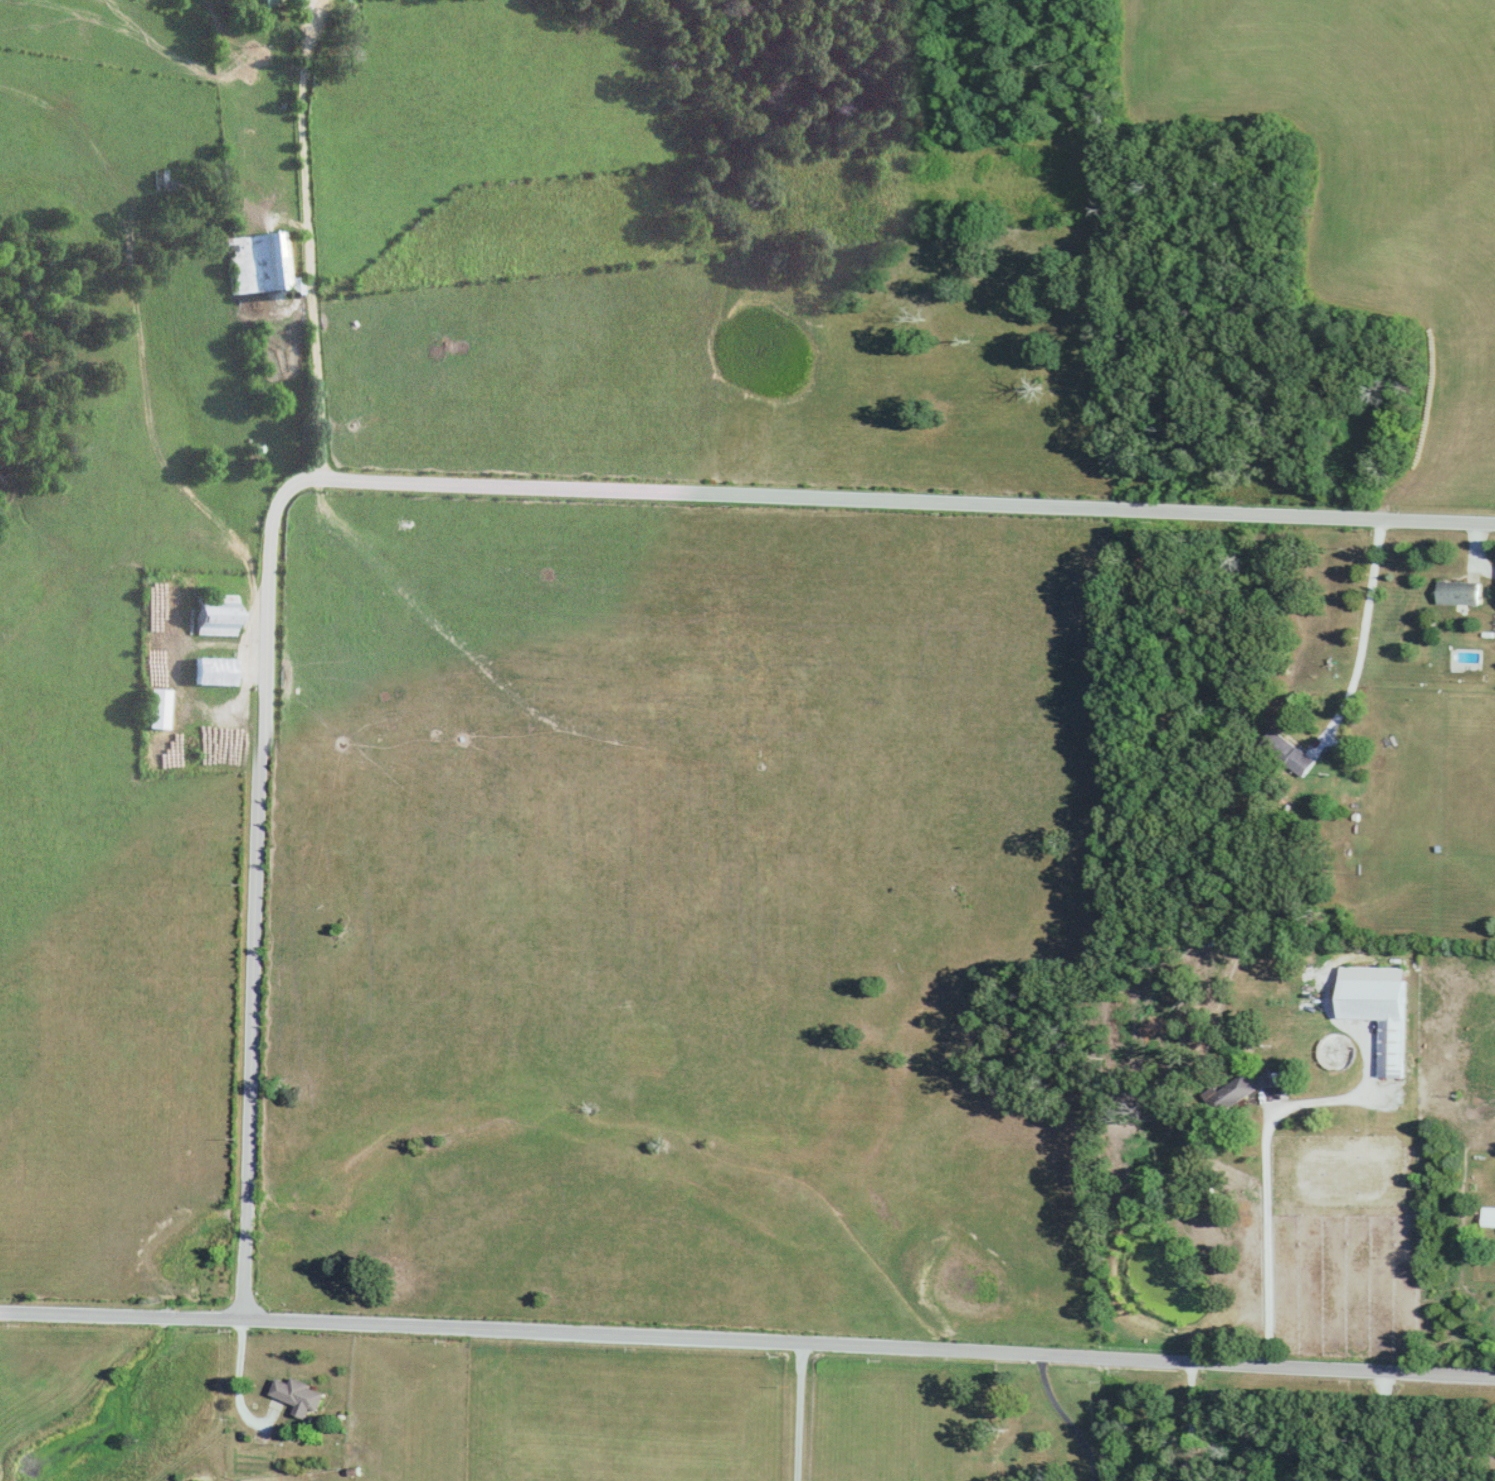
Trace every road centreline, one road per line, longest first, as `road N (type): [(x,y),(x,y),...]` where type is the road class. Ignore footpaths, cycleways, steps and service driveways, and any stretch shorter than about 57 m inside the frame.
road 1 (residential): [(1494,1372),(0,1309)]
road 2 (residential): [(354,488),(366,482),(1494,522)]
road 3 (residential): [(270,1317),(302,552),(323,503),(354,488)]
road 4 (residential): [(354,488),(320,32)]

